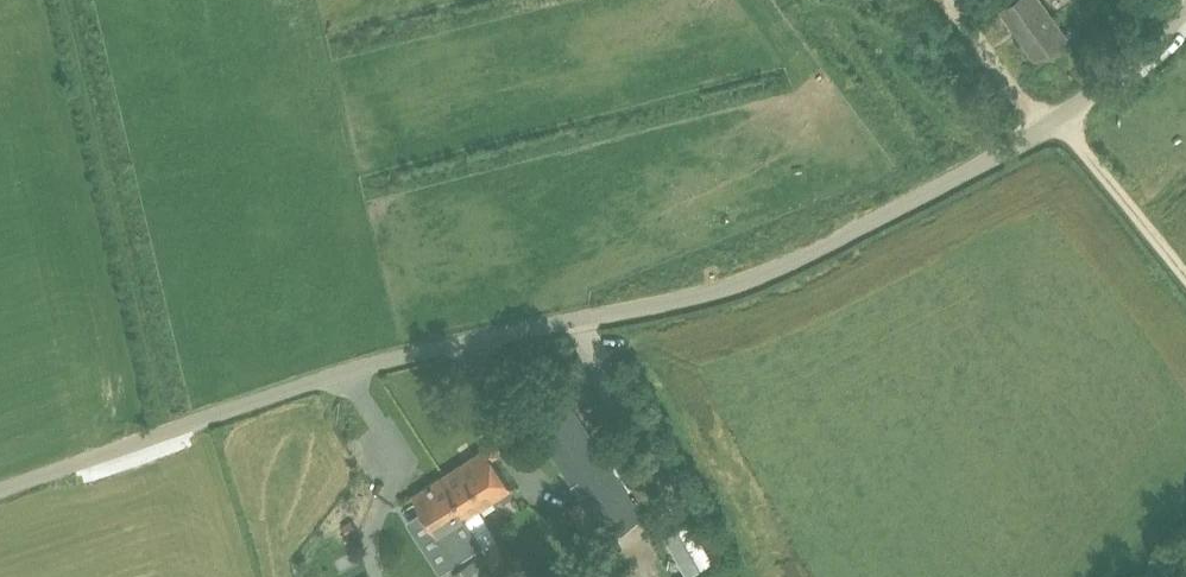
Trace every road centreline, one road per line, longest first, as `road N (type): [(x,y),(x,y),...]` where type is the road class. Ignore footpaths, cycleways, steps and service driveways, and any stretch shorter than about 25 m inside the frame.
road 1 (unclassified): [(0,491),(403,357),(768,272),(1055,119),(1185,10)]
road 2 (track): [(1185,273),(1055,119)]

